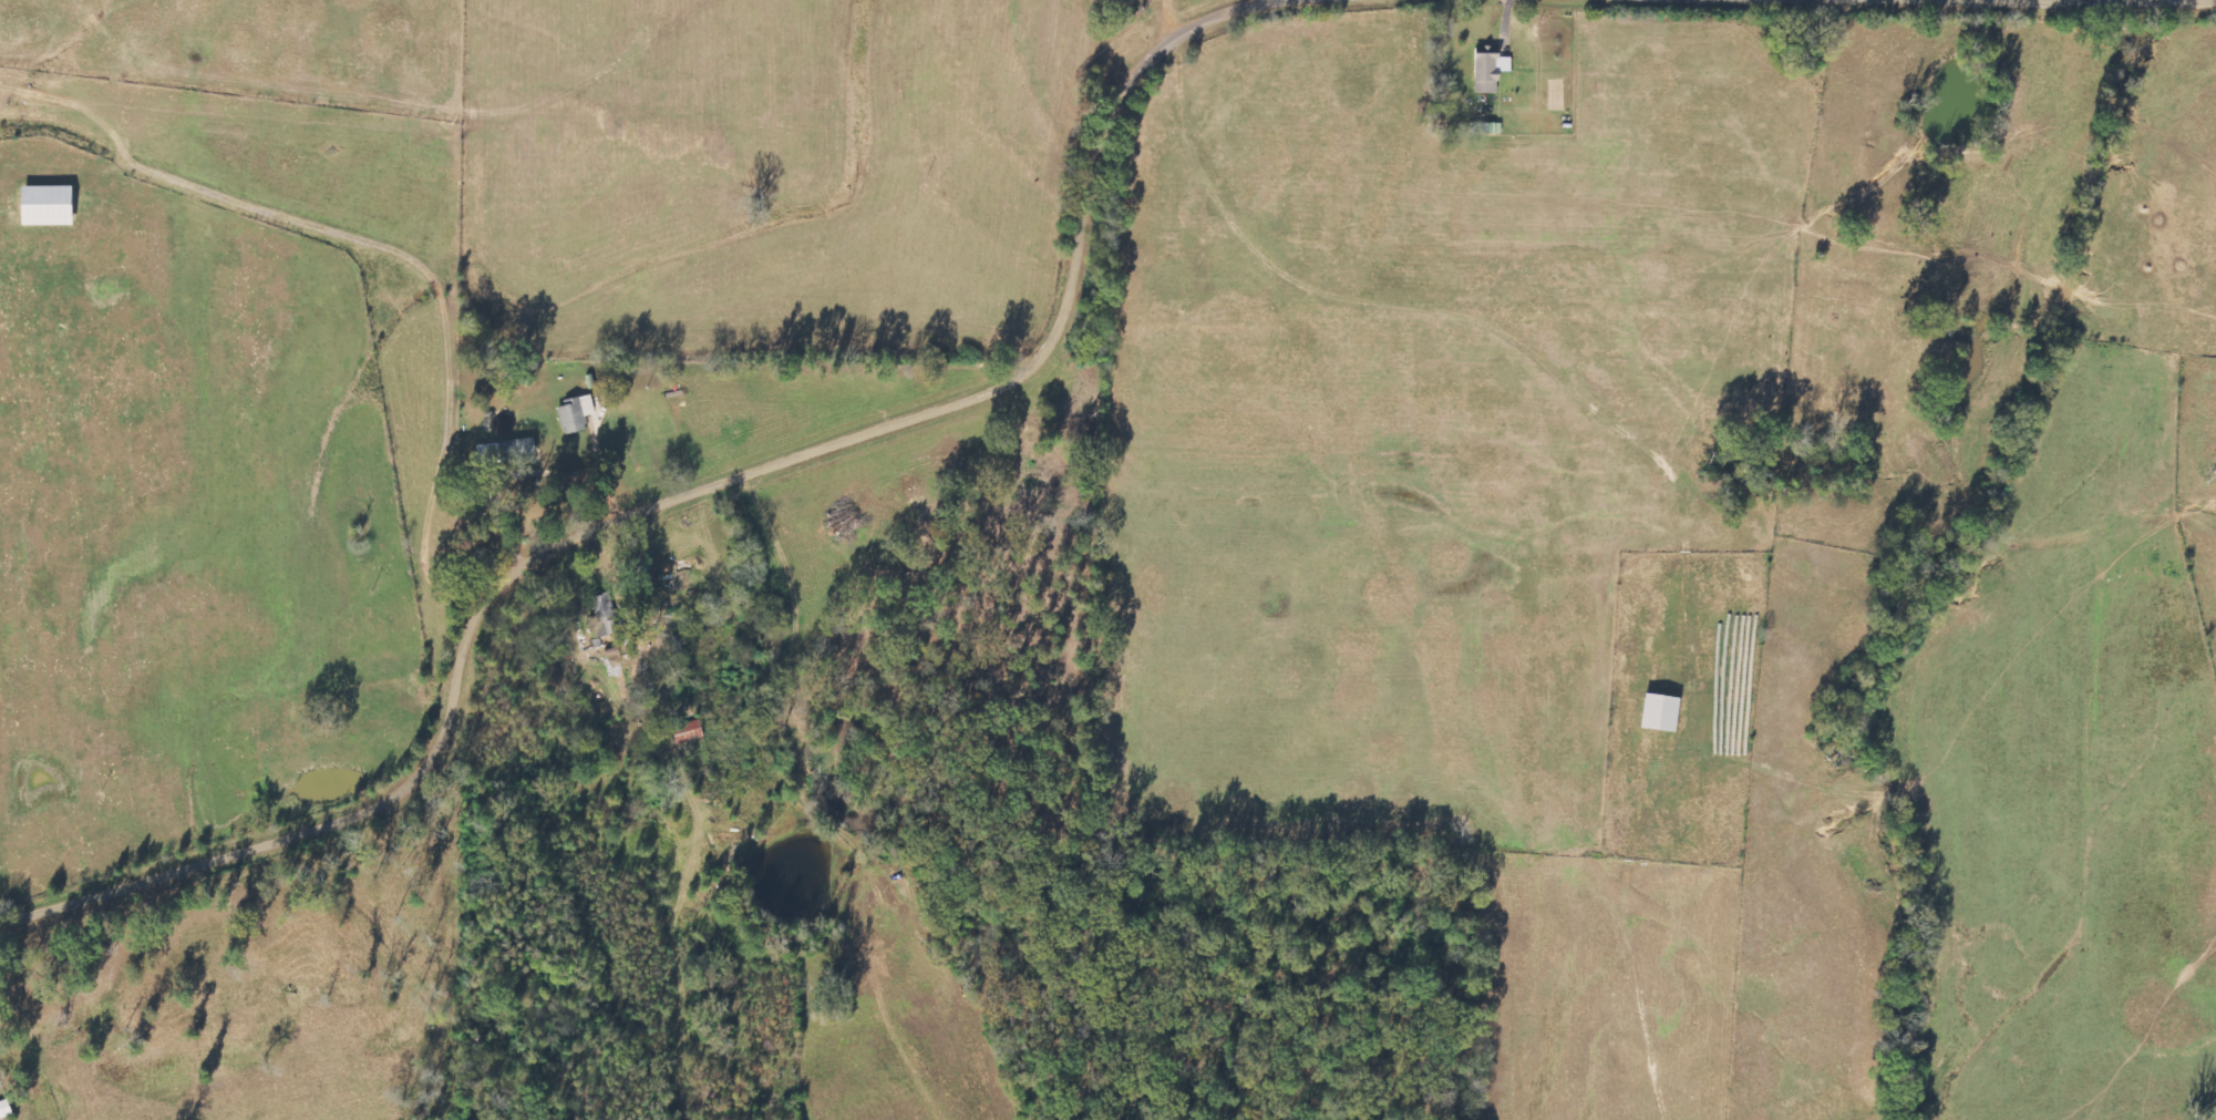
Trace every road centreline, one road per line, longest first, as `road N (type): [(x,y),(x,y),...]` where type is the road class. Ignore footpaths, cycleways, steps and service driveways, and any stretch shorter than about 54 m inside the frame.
road 1 (residential): [(0,924),(389,801),(445,748),(482,623),(529,567),(627,516),(1033,370),(1070,317),(1114,130),(1140,80),(1199,28),(1279,0)]

